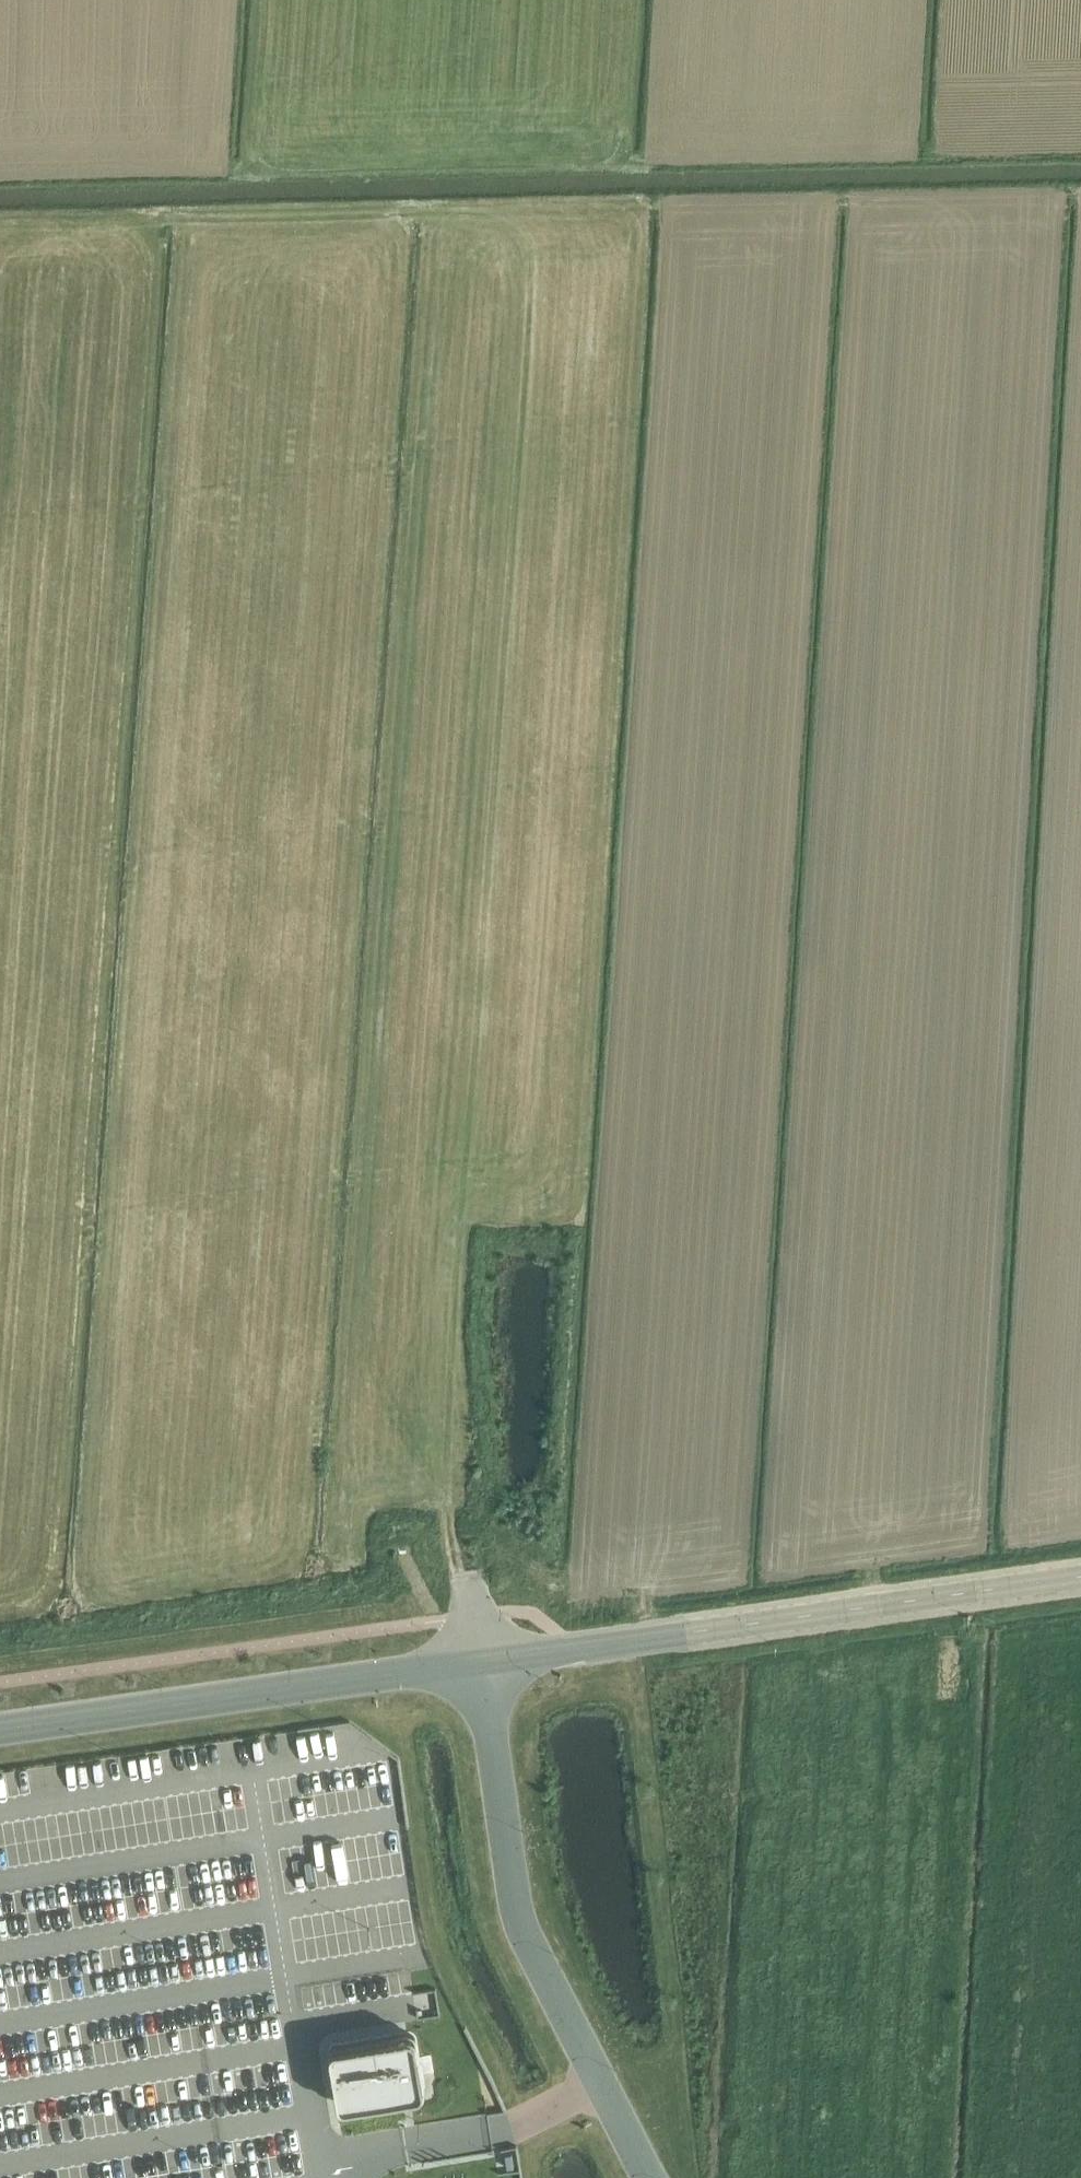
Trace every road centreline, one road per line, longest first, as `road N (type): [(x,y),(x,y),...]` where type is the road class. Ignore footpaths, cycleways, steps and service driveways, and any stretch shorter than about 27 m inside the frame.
road 1 (unclassified): [(480,1663),(1080,1577)]
road 2 (unclassified): [(480,1663),(522,1929),(649,2177)]
road 3 (unclassified): [(0,1731),(480,1663)]

